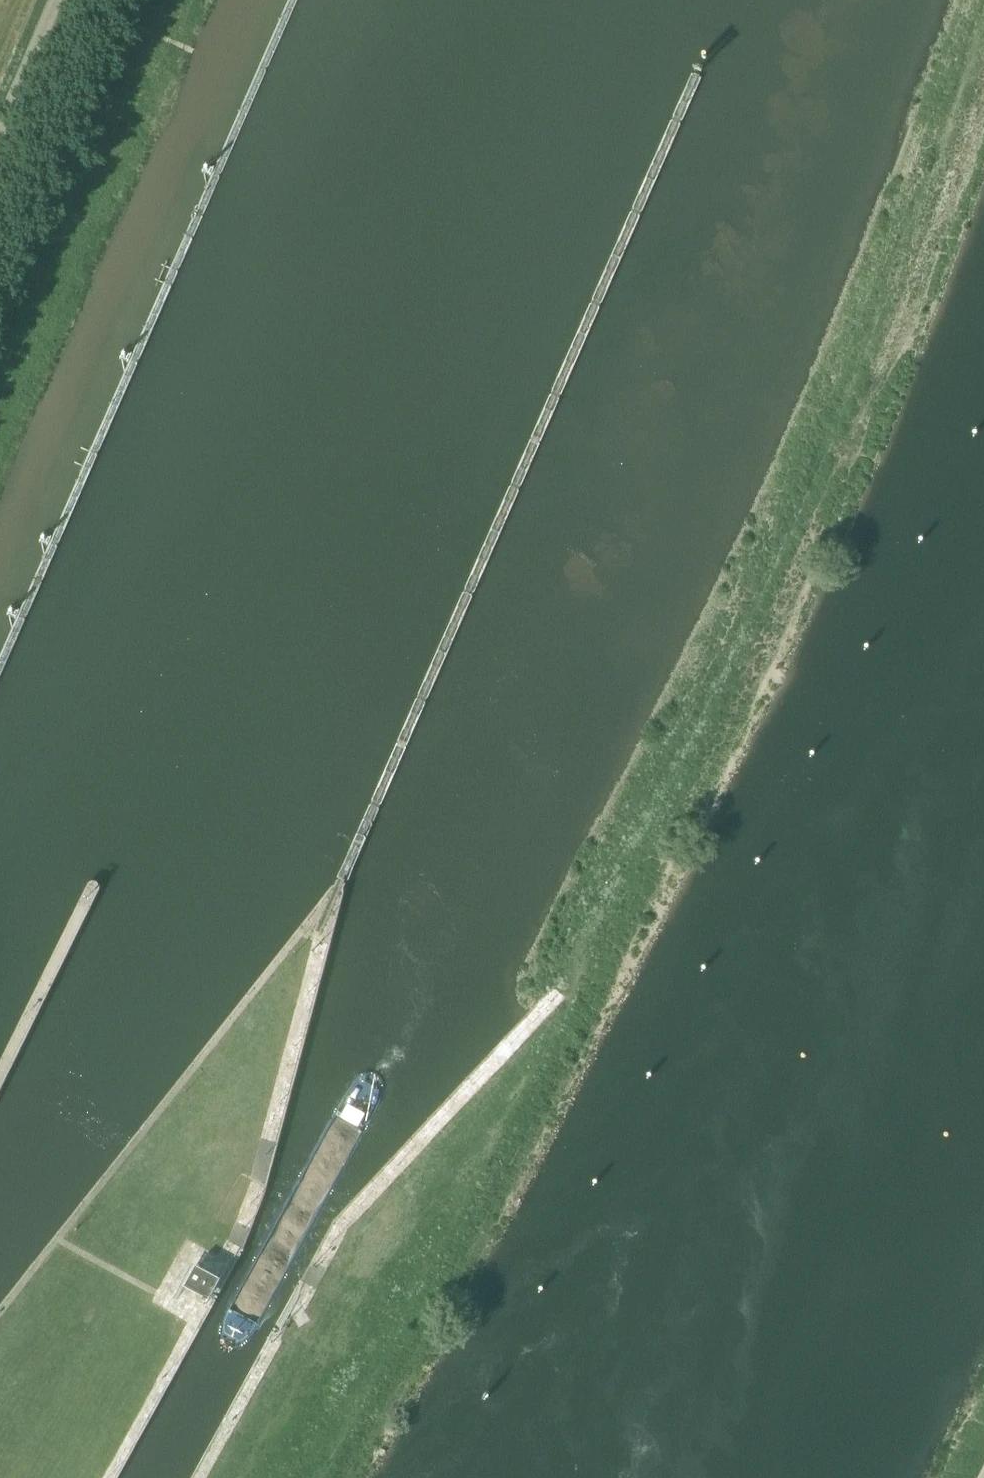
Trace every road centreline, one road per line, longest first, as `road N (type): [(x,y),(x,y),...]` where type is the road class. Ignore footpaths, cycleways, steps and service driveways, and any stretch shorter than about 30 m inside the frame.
road 1 (unclassified): [(0,120),(50,0)]

